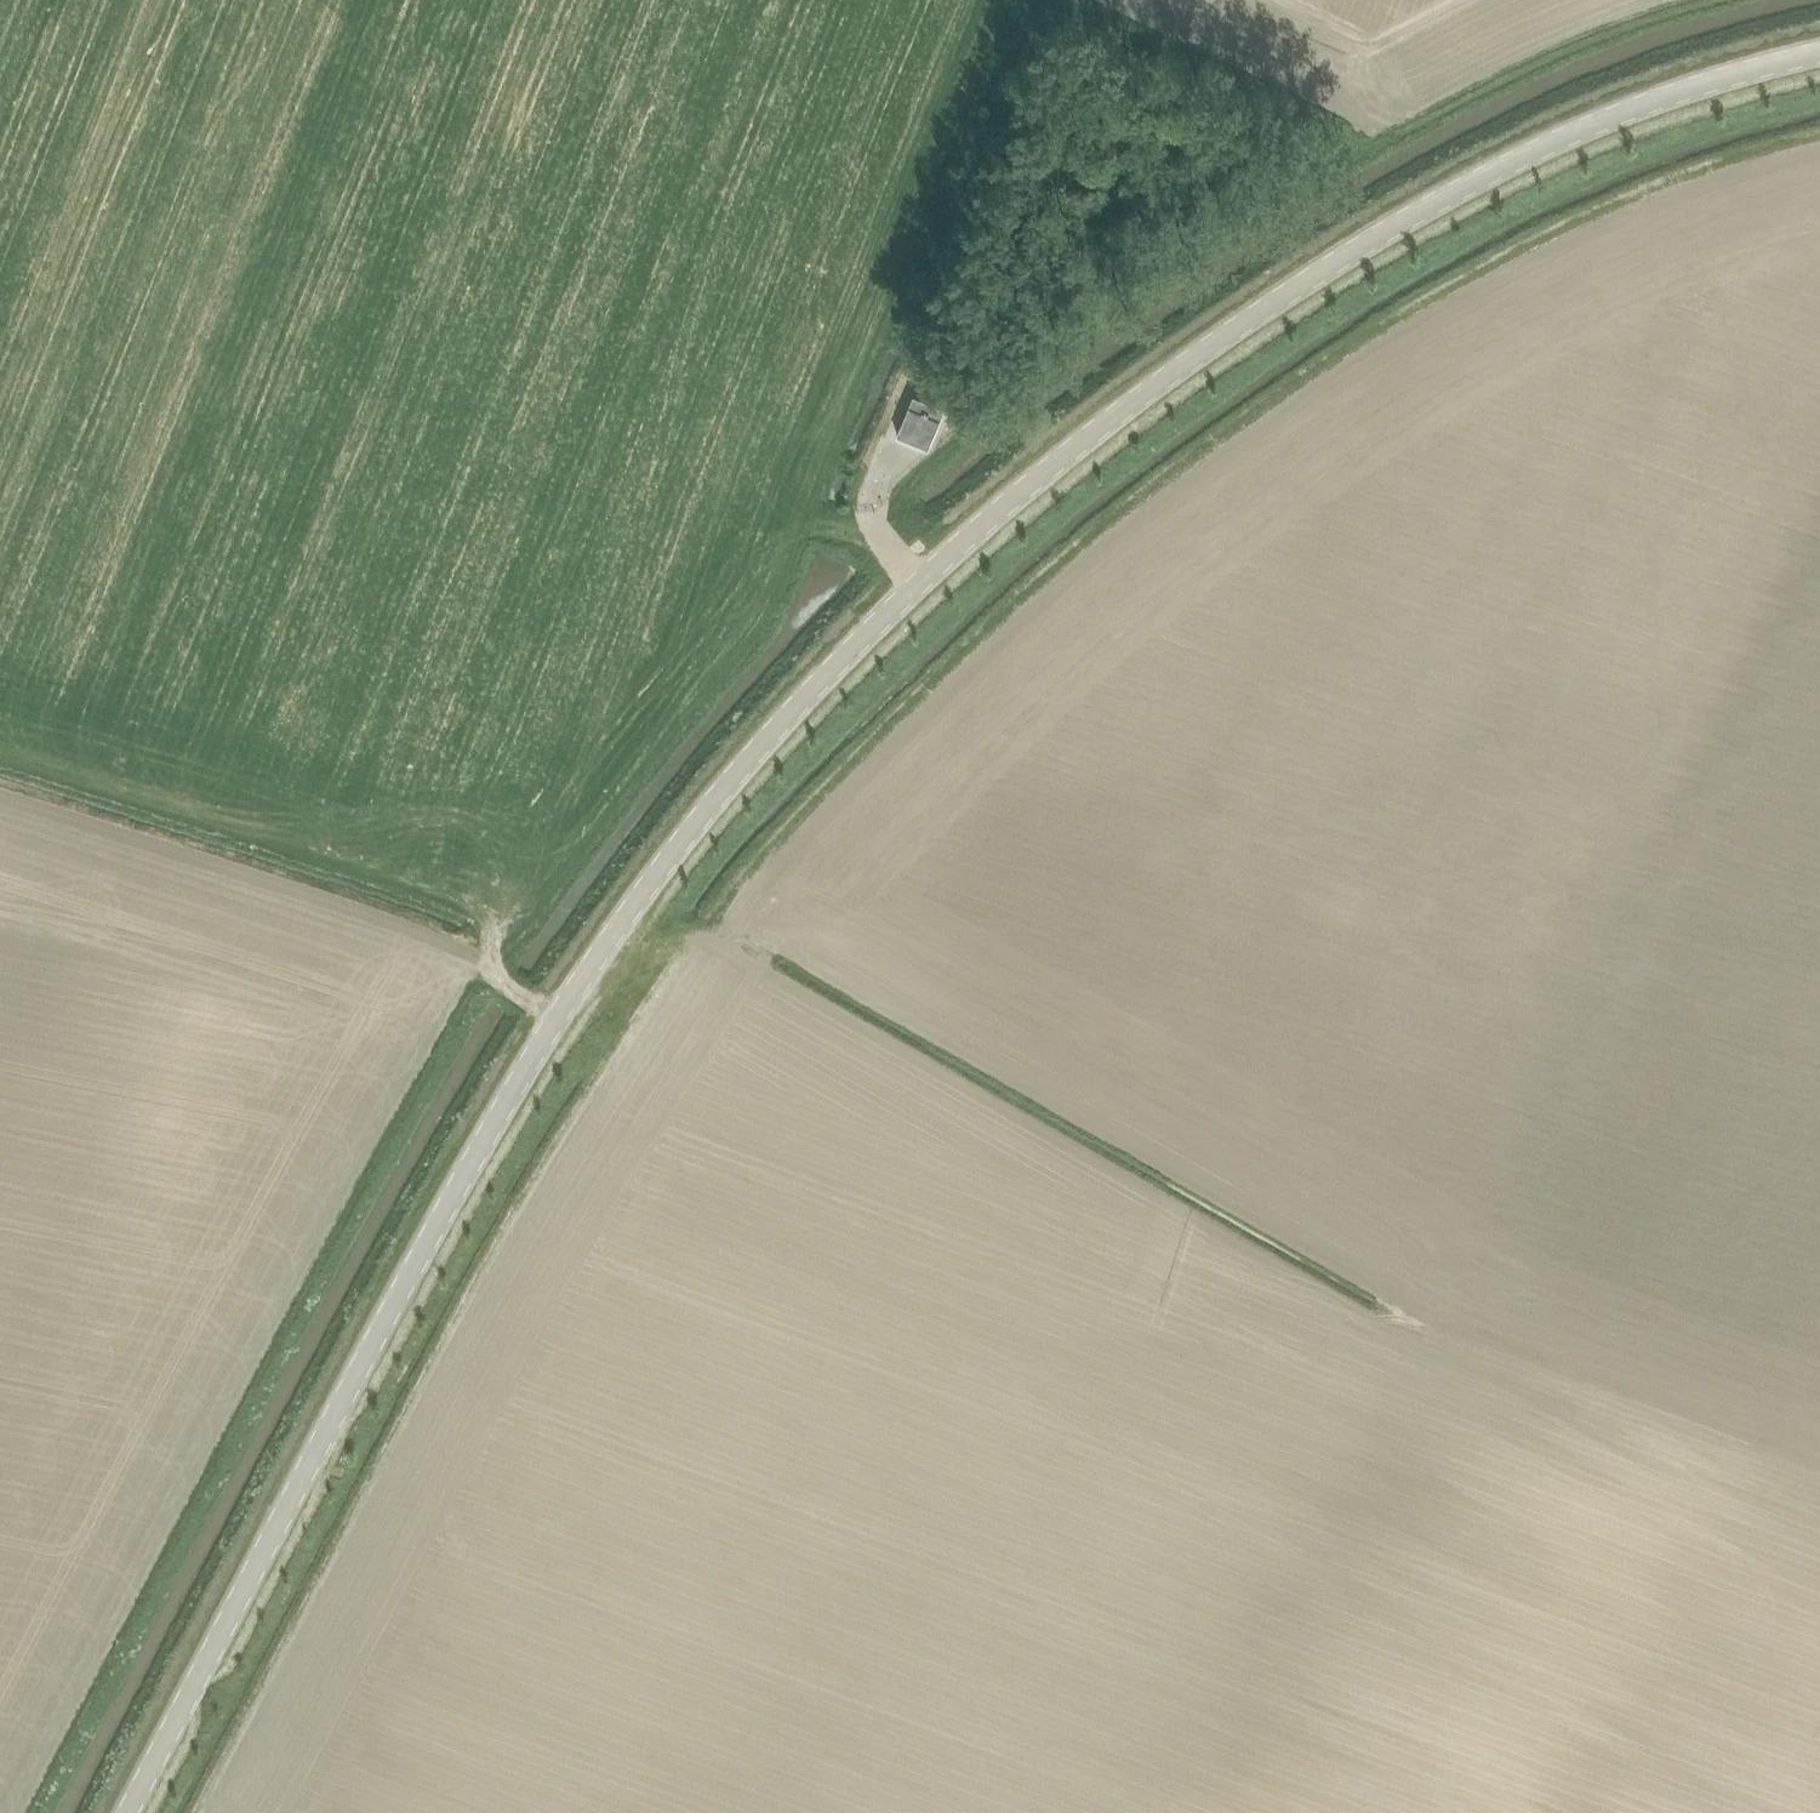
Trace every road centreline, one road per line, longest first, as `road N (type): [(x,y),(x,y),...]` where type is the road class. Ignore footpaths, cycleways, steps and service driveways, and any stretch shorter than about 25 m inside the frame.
road 1 (tertiary): [(1819,55),(1617,117),(1348,255),(1029,485),(826,675),(728,784),(567,1005),(455,1197),(128,1812)]

